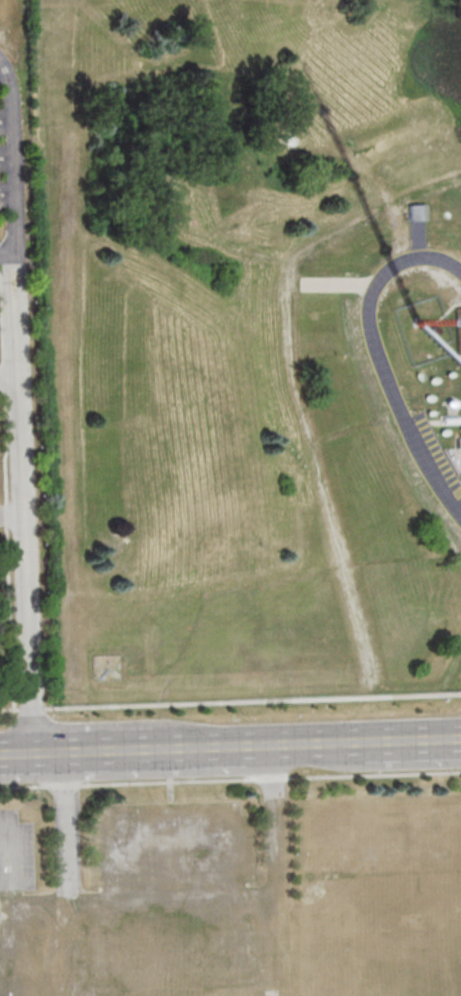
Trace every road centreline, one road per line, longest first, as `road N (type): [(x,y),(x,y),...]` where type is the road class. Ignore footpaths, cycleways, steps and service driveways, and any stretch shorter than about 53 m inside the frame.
road 1 (residential): [(33,753),(14,256)]
road 2 (residential): [(14,256),(10,86),(0,67)]

